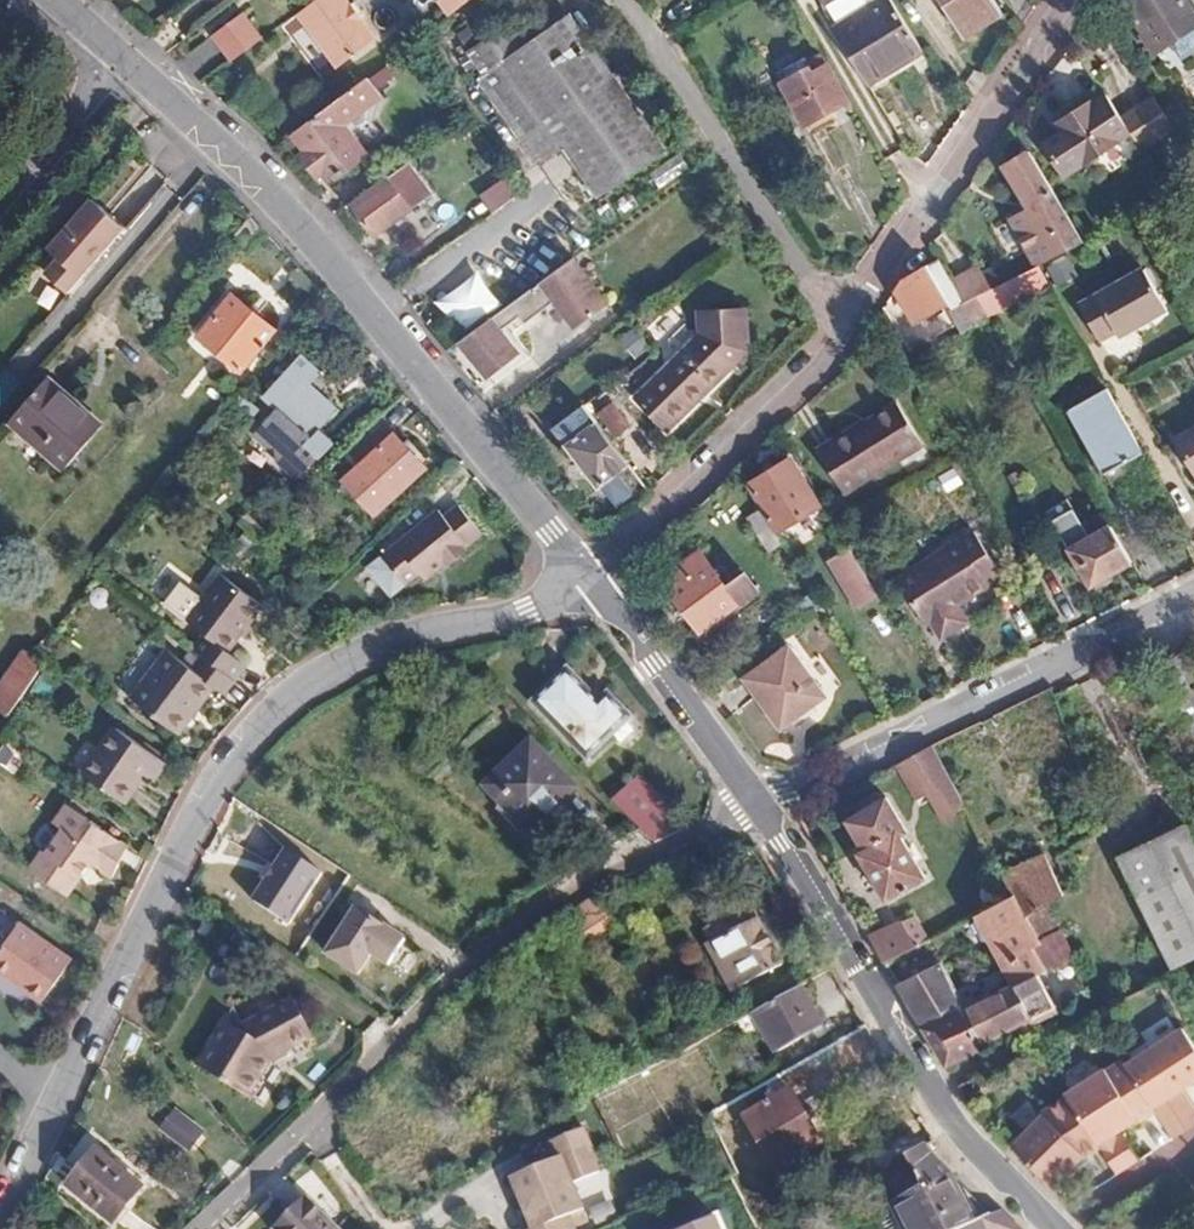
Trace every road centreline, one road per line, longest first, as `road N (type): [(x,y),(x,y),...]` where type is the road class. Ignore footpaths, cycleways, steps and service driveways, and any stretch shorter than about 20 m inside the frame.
road 1 (residential): [(591,585),(529,613),(350,652),(281,693),(223,753),(169,840),(45,1095)]
road 2 (residential): [(60,0),(307,231),(591,585)]
road 3 (residential): [(759,808),(554,910),(497,952),(200,1228)]
road 4 (residential): [(759,808),(955,1150),(1041,1228)]
road 5 (residential): [(759,808),(1099,649),(1133,620),(1193,591)]
road 6 (residential): [(1070,0),(841,327)]
road 7 (residential): [(625,0),(841,327)]
road 8 (residential): [(841,327),(813,365),(591,585)]
road 9 (residential): [(591,585),(659,662),(759,808)]
road 10 (residential): [(1063,1228),(1193,1149)]

